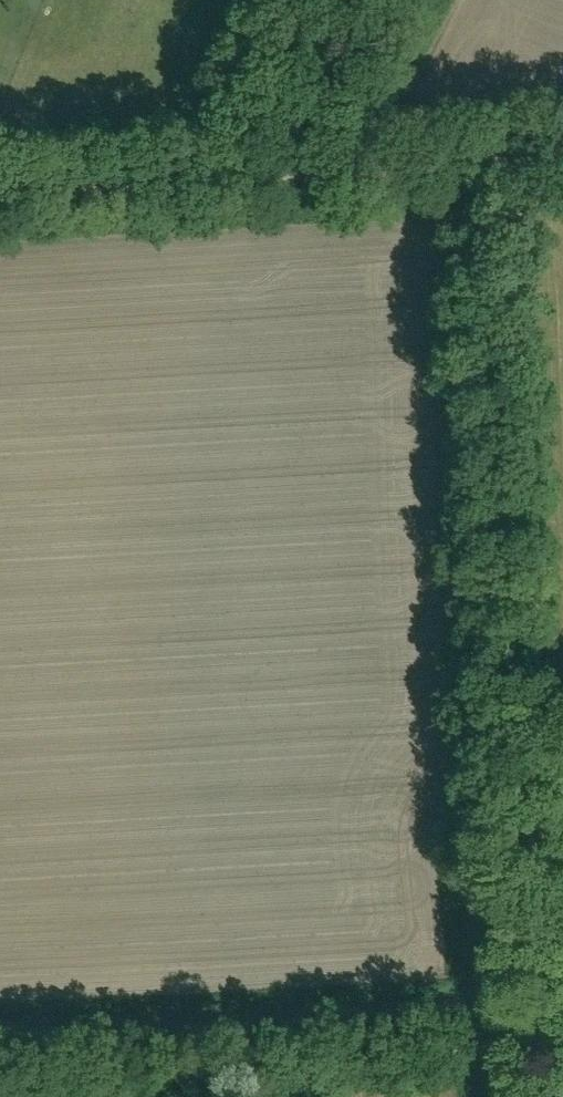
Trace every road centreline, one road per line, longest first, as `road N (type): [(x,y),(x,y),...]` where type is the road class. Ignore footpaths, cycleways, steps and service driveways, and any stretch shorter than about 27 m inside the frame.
road 1 (track): [(539,752),(511,160)]
road 2 (tertiary): [(0,186),(562,157)]
road 3 (track): [(556,1096),(539,752)]
road 4 (track): [(290,175),(382,0)]

